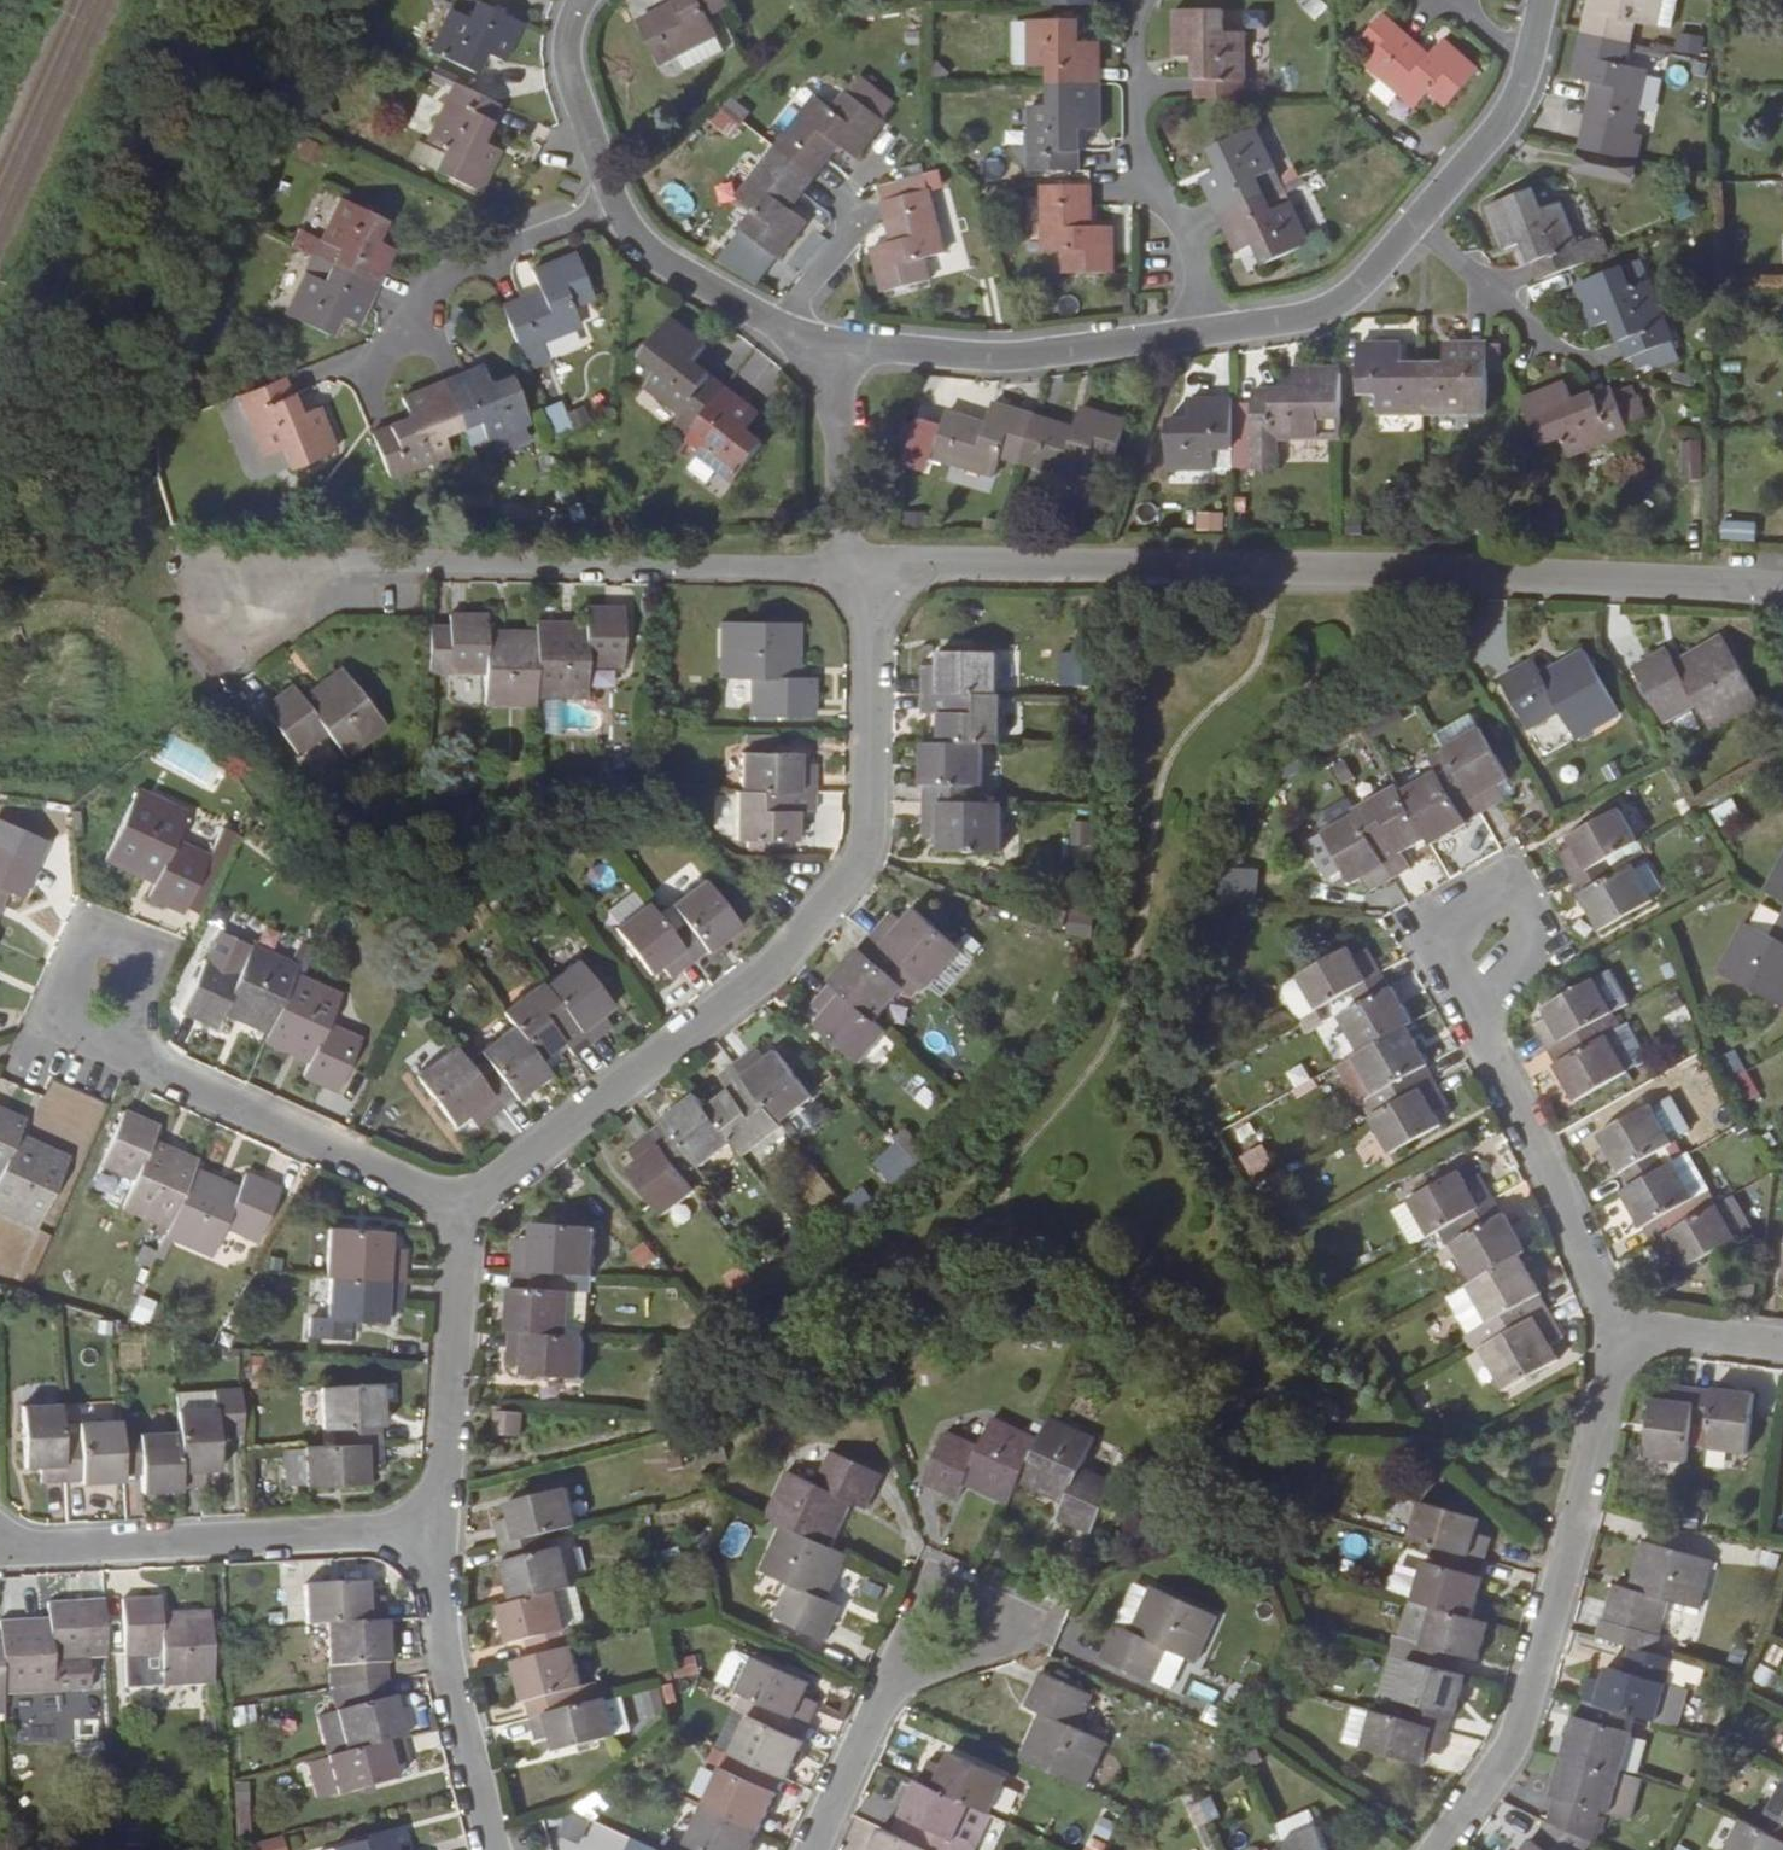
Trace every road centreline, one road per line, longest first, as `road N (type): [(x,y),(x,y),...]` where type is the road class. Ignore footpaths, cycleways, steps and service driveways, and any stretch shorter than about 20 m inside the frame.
road 1 (residential): [(1782,592),(1267,568),(868,567)]
road 2 (residential): [(857,347),(1018,354),(1295,318),(1337,299),(1501,123),(1533,67),(1547,0)]
road 3 (residential): [(868,567),(869,837),(831,907),(766,975),(465,1209)]
road 4 (residential): [(868,567),(336,553),(232,590)]
road 5 (residential): [(1442,1849),(1521,1740),(1594,1475),(1610,1327)]
road 6 (residential): [(582,0),(567,38),(578,102),(613,210),(685,279),(775,330),(857,347)]
road 7 (residential): [(442,1534),(3,1557)]
road 8 (residential): [(465,1209),(158,1069),(99,1000)]
road 9 (residential): [(1610,1327),(1561,1185),(1491,1034),(1486,944)]
road 10 (residential): [(465,1209),(442,1534)]
road 11 (residential): [(442,1534),(447,1662),(496,1849)]
road 12 (residential): [(958,1620),(871,1724),(817,1849)]
road 13 (residential): [(857,347),(868,567)]
road 14 (residential): [(1610,1327),(1782,1349)]

